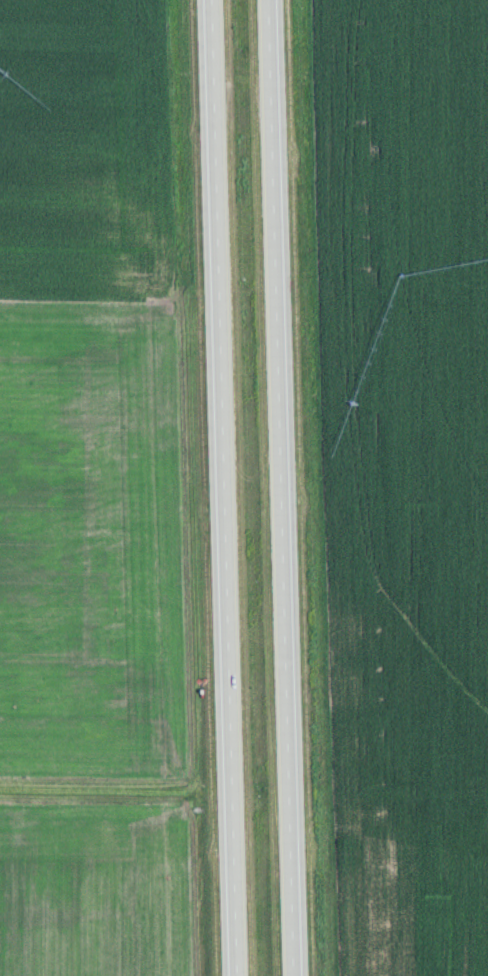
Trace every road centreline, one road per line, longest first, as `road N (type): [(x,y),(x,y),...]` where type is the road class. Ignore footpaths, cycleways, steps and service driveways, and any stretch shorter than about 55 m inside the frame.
road 1 (trunk): [(294,975),(267,0)]
road 2 (trunk): [(215,0),(241,975)]

